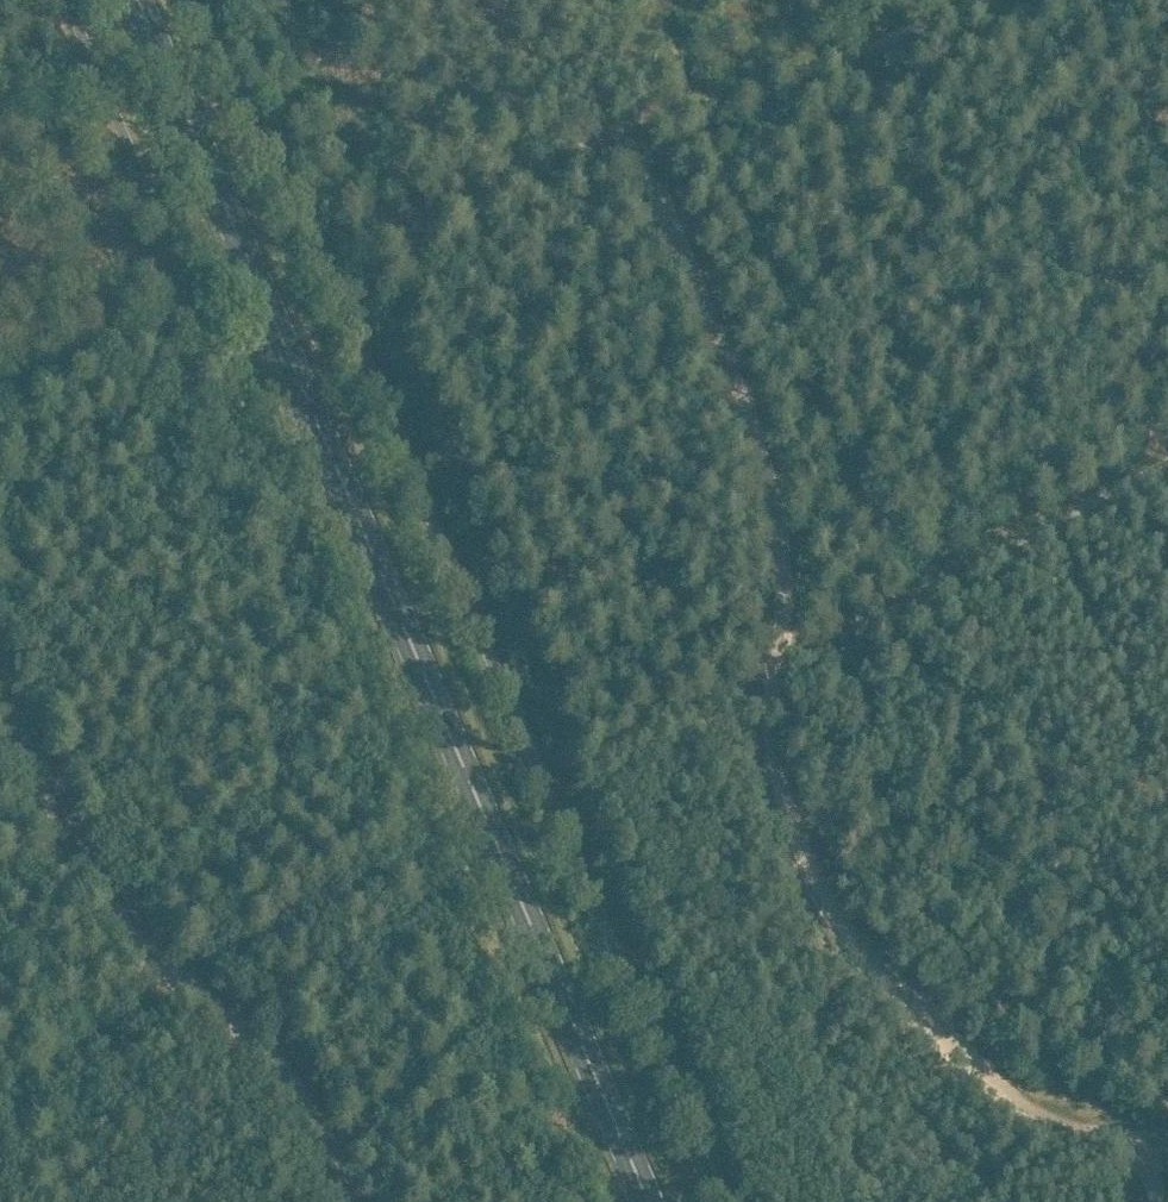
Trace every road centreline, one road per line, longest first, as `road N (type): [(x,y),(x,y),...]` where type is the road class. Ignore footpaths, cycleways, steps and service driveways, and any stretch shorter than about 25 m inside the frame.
road 1 (secondary): [(649,1201),(139,0)]
road 2 (track): [(778,671),(939,594),(1167,466)]

